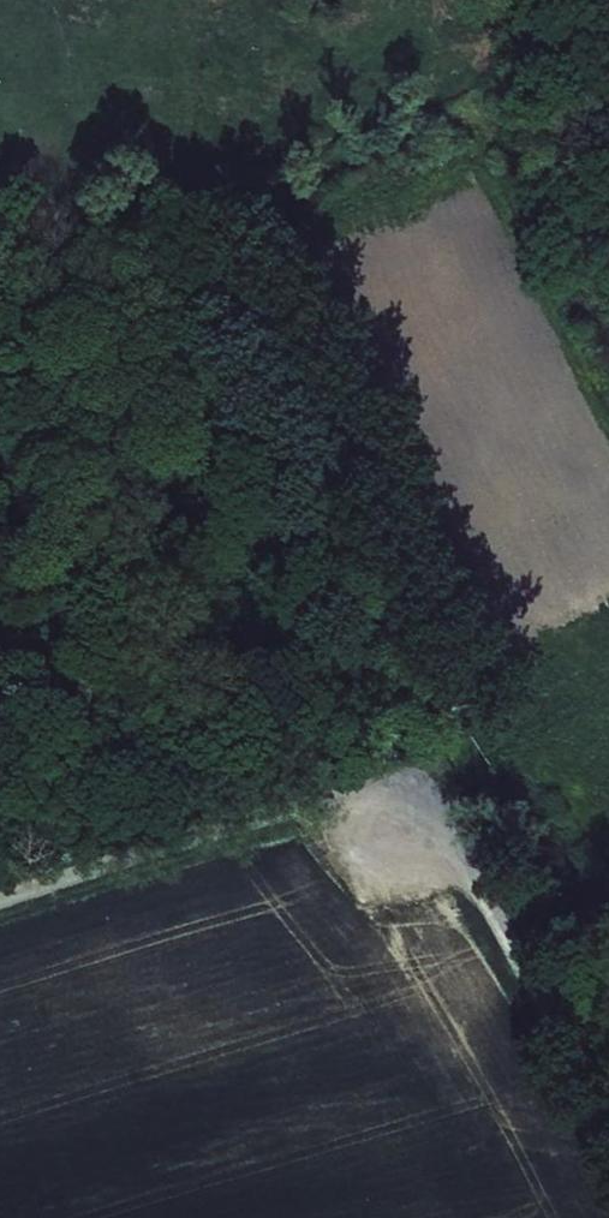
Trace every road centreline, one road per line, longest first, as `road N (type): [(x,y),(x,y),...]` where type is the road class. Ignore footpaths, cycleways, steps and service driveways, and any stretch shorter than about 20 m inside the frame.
road 1 (track): [(608,1112),(435,807),(402,780),(354,779),(0,898)]

